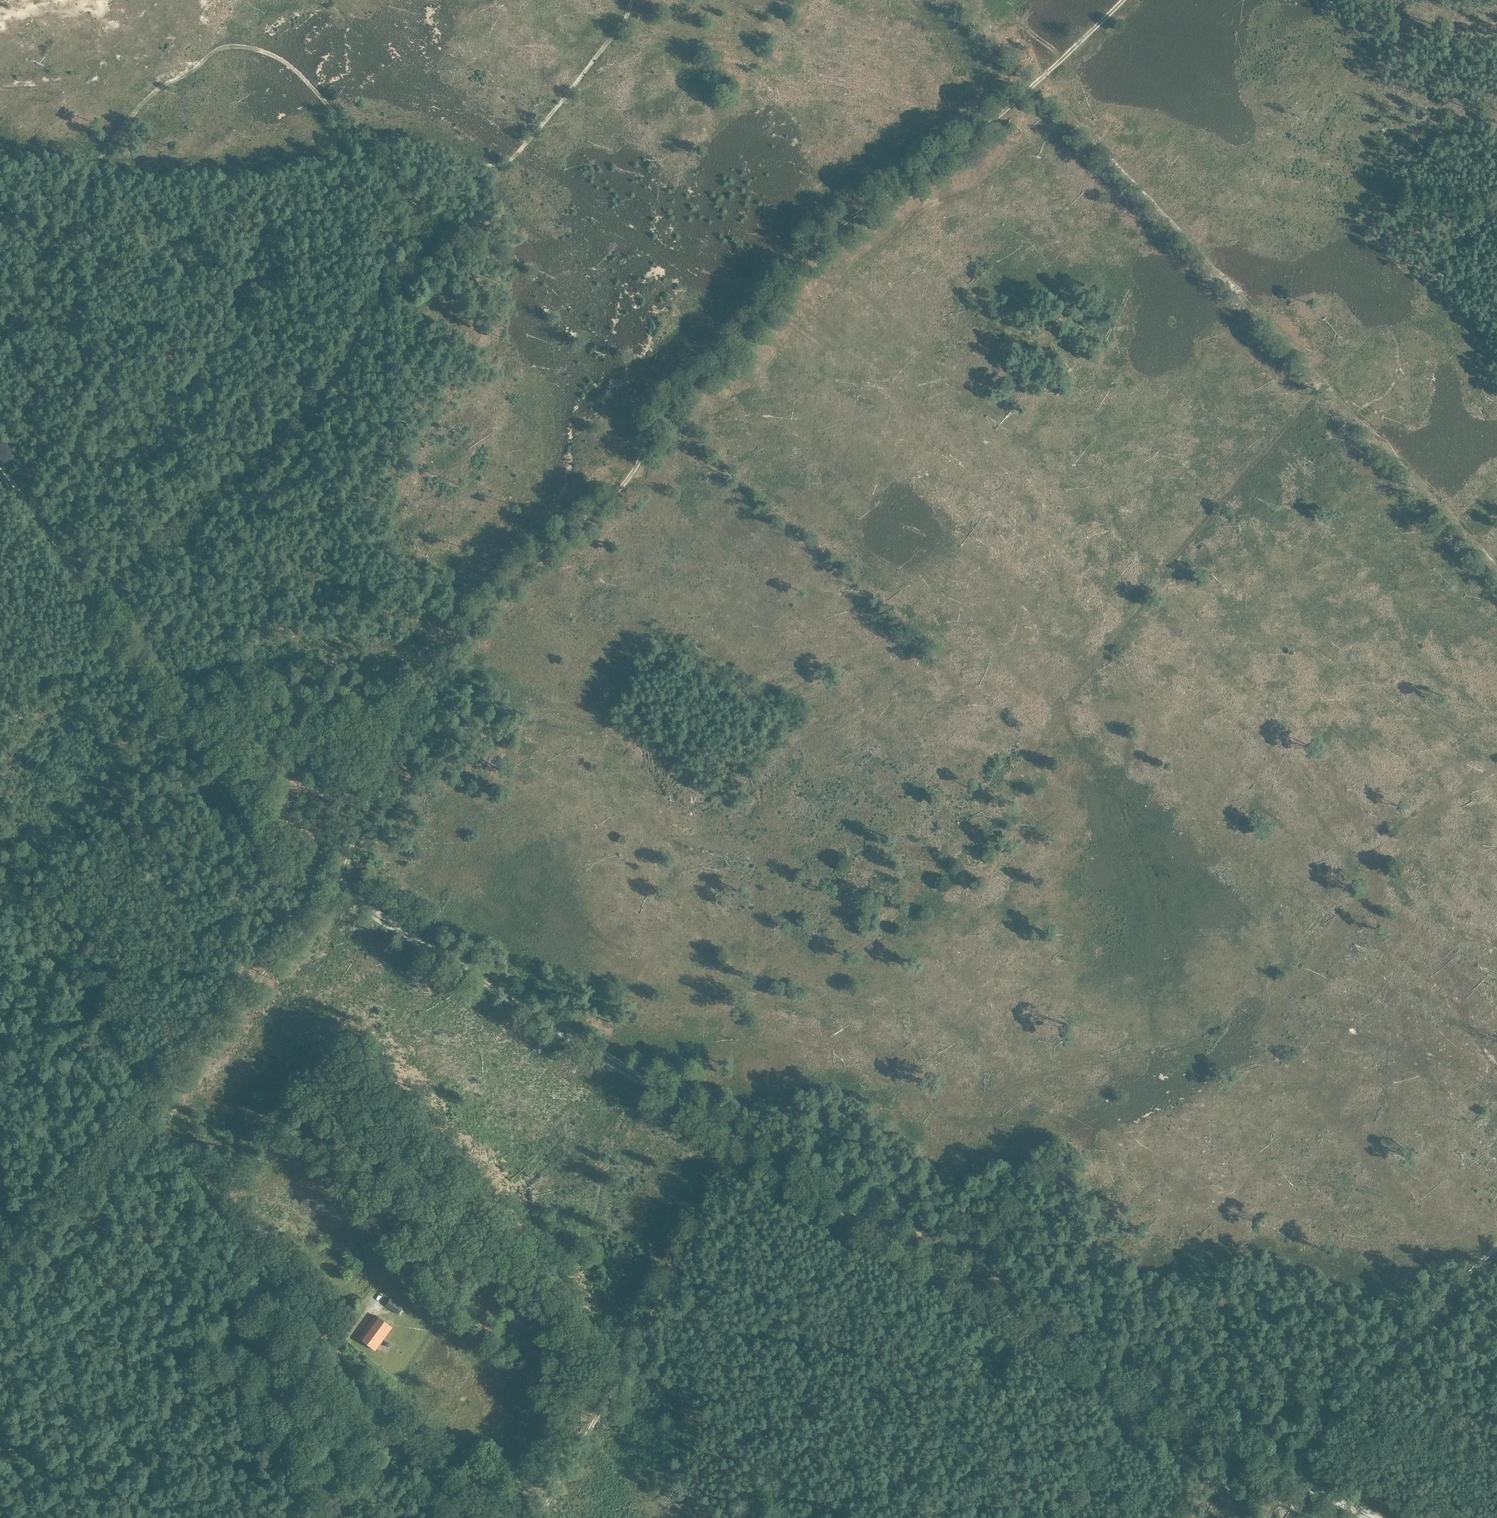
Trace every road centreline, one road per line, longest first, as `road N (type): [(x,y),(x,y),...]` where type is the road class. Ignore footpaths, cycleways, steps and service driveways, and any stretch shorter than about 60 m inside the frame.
road 1 (track): [(1288,1472),(1128,1383),(266,839),(0,464)]
road 2 (track): [(1124,0),(987,126),(821,243),(731,353),(666,411),(624,485),(471,618),(409,697),(339,887)]
road 3 (track): [(633,0),(619,30),(510,160),(395,183),(281,59),(250,48),(211,53),(159,88),(115,138),(0,337)]
road 4 (track): [(148,1106),(471,1517)]
road 5 (track): [(0,1265),(335,894)]
road 6 (track): [(539,1517),(751,1146)]
road 7 (track): [(1496,1249),(1288,1472)]

